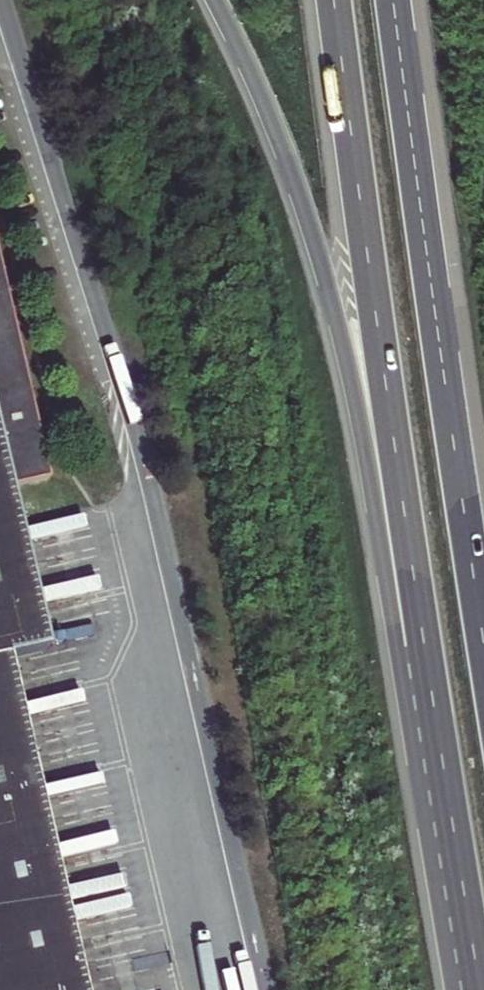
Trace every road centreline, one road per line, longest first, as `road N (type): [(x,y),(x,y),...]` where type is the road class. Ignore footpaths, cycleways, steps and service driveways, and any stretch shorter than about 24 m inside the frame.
road 1 (motorway): [(216,0),(274,124),(325,275),(358,412),(394,632),(424,667)]
road 2 (motorway): [(333,0),(424,667)]
road 3 (motorway): [(483,651),(392,0)]
road 4 (motorway): [(424,667),(479,989)]

